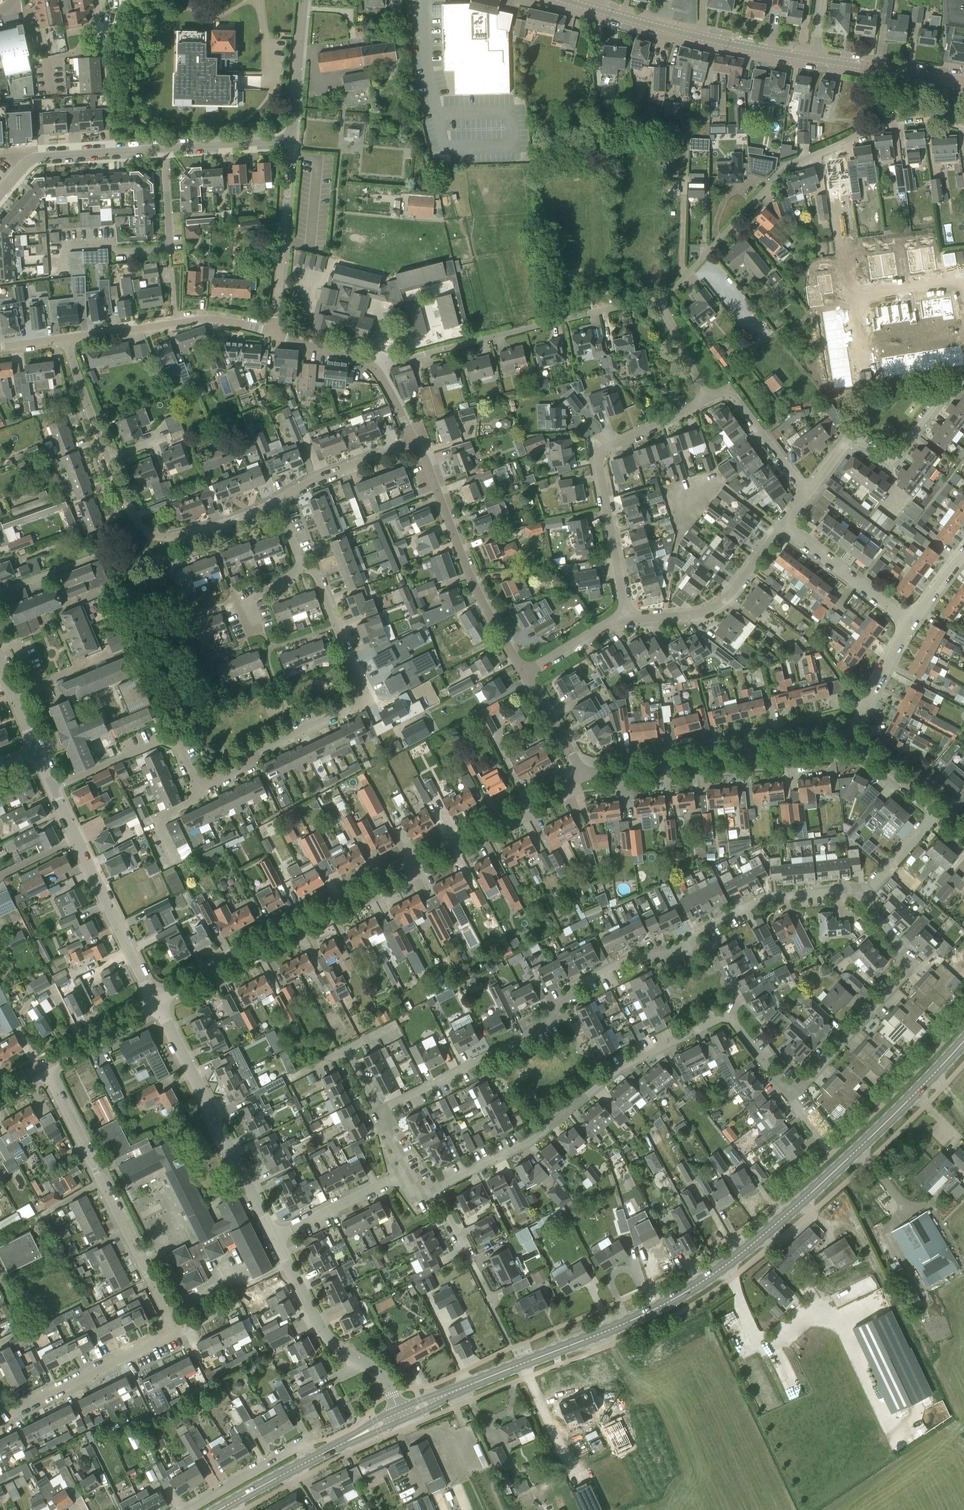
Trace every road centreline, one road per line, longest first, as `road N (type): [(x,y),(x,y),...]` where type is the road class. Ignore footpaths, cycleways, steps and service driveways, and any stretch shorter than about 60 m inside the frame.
road 1 (residential): [(436,1188),(529,1141),(620,1067),(720,1018),(734,1023),(783,1087),(802,1087),(904,975),(903,951),(864,888)]
road 2 (tertiary): [(448,1394),(652,1311),(698,1283),(780,1221),(963,1042)]
road 3 (residential): [(377,1111),(528,1036),(566,990),(628,957),(657,956),(762,898),(864,888)]
road 4 (residential): [(154,1002),(583,775)]
road 5 (residential): [(44,1067),(169,1324),(160,1338),(15,1411),(0,1402)]
road 6 (residential): [(963,124),(902,119),(792,160),(659,298)]
road 7 (residential): [(200,789),(244,771),(258,750),(360,699),(361,685),(316,574),(303,566)]
road 8 (residential): [(659,298),(372,368)]
road 9 (residential): [(625,619),(605,447),(706,399)]
road 10 (residential): [(583,775),(848,741)]
road 11 (residential): [(275,1239),(154,1002)]
road 12 (tertiary): [(816,60),(559,0)]
road 13 (residential): [(523,672),(474,582),(416,442)]
road 14 (residential): [(154,1002),(52,787)]
road 15 (residential): [(64,275),(69,244),(105,242),(122,253),(167,248),(165,146)]
road 16 (residential): [(963,297),(961,279),(848,297),(863,390)]
road 17 (residential): [(963,378),(950,384),(897,455),(849,441),(806,492)]
road 18 (residential): [(277,501),(208,528),(153,536),(108,459)]
road 19 (residential): [(398,1410),(381,1375),(321,1329),(275,1239)]
road 20 (residential): [(291,138),(276,333)]
road 21 (residential): [(625,619),(709,610),(781,526)]
road 22 (residential): [(200,789),(171,740),(52,787)]
road 23 (residential): [(910,623),(781,526)]
road 24 (residential): [(416,442),(277,501)]
road 25 (residential): [(806,492),(736,396),(706,399)]
road 26 (residential): [(275,1239),(408,1172)]
road 27 (tertiary): [(963,82),(816,60)]
road 28 (residential): [(316,1457),(295,1449),(190,1509)]
road 29 (residential): [(291,138),(305,0)]
road 30 (residential): [(848,741),(910,623)]
road 31 (unclassified): [(35,159),(165,146)]
road 32 (residential): [(108,459),(64,338)]
road 33 (residential): [(44,1067),(154,1002)]
road 34 (unclassified): [(165,146),(291,138)]
road 35 (residential): [(489,1298),(436,1188)]
road 36 (unclassified): [(50,94),(49,61),(81,48),(99,0)]

